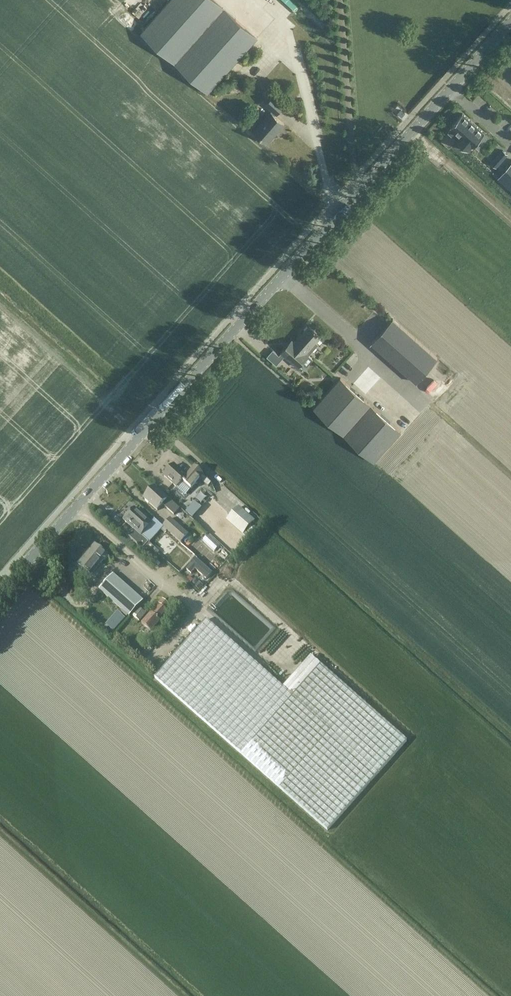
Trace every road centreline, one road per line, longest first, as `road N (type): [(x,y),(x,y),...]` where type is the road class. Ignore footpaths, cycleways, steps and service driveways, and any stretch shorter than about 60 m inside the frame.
road 1 (tertiary): [(0,591),(510,20)]

